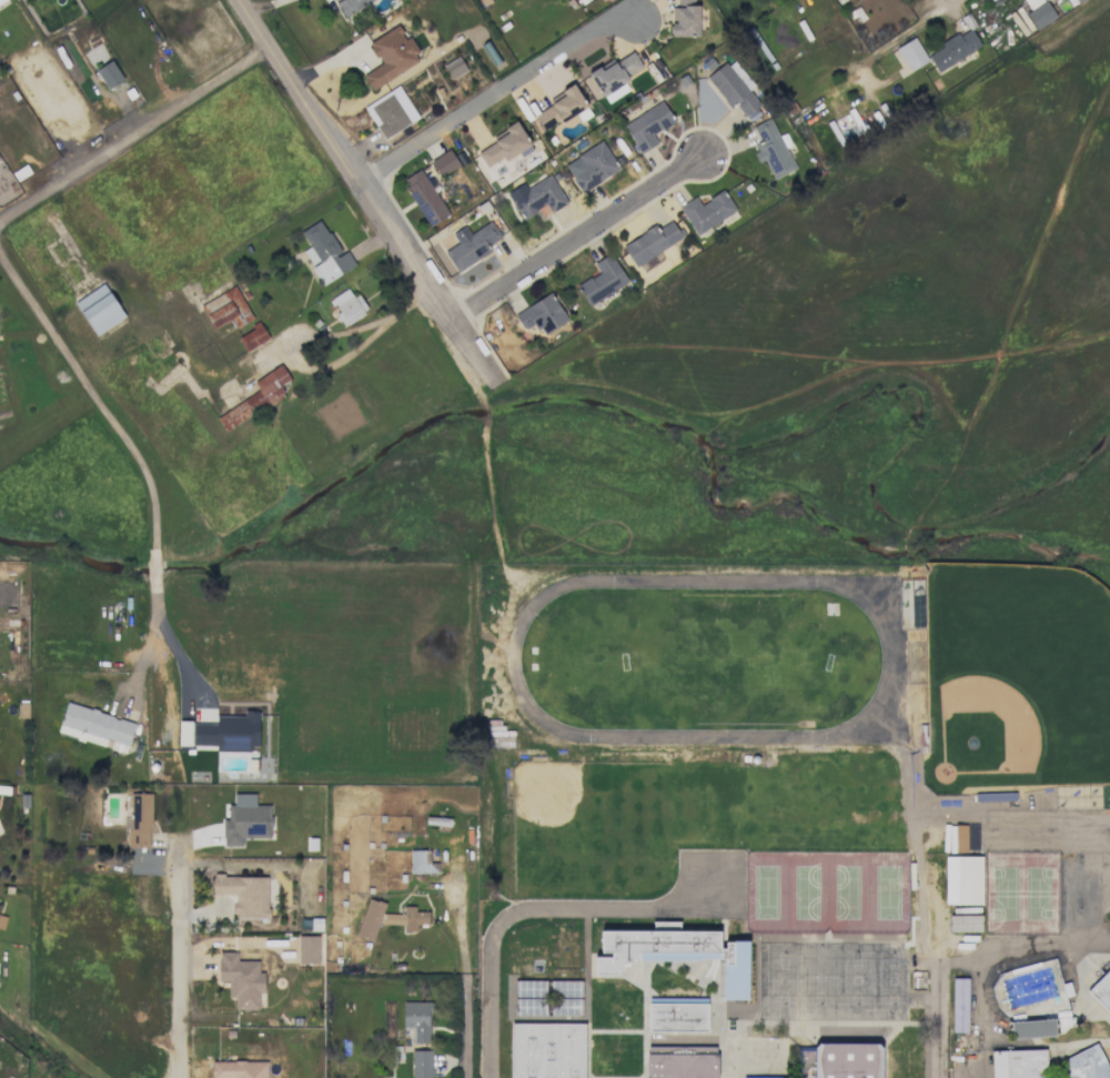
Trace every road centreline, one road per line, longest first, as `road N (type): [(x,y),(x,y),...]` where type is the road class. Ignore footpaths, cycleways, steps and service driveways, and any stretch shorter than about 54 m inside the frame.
road 1 (residential): [(240,0),(484,377)]
road 2 (residential): [(354,180),(595,26),(639,18)]
road 3 (residential): [(271,49),(0,226)]
road 4 (residential): [(709,157),(447,328)]
road 5 (residential): [(184,866),(183,1077)]

